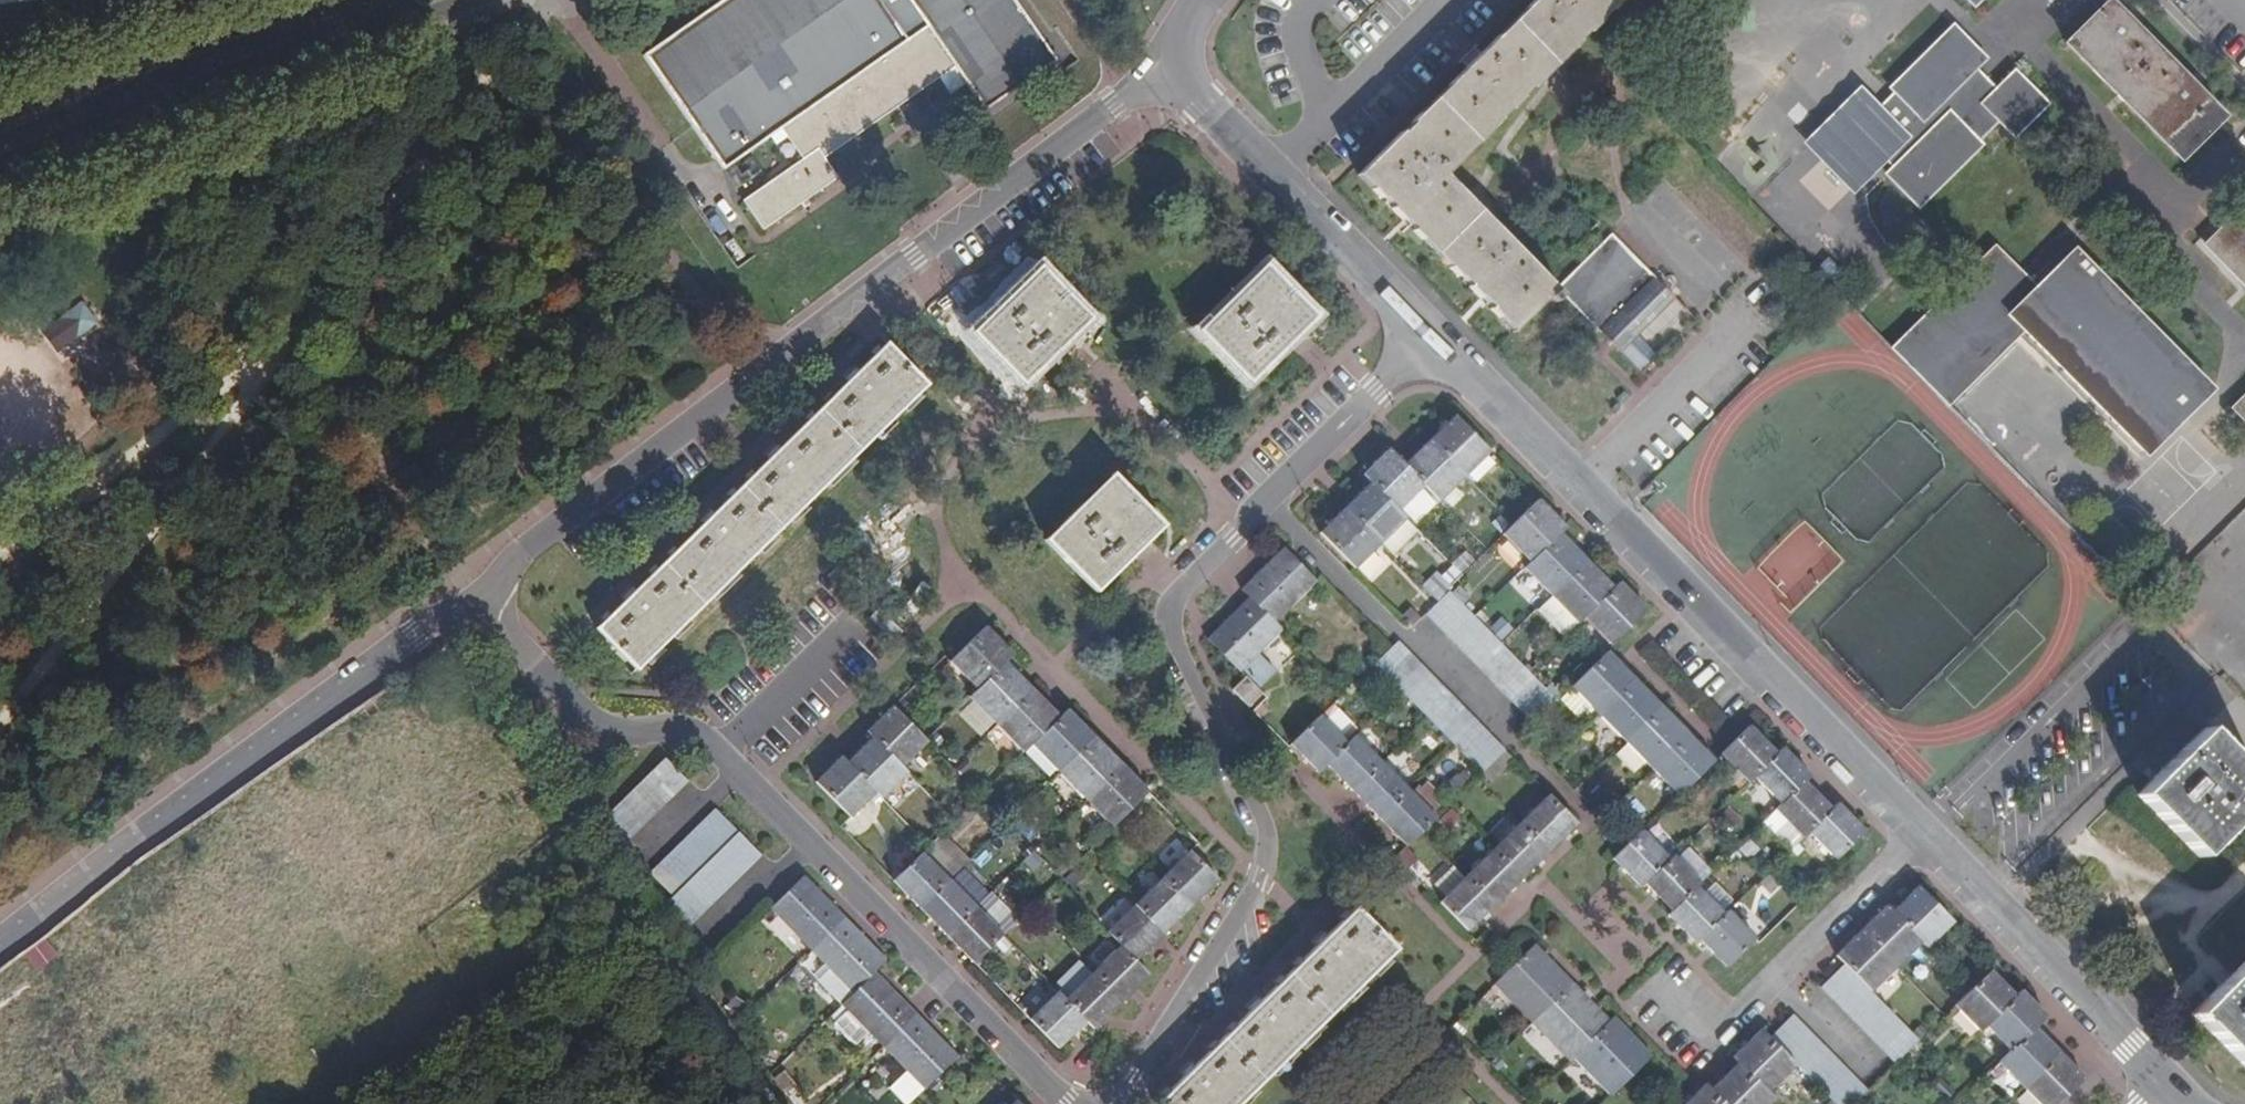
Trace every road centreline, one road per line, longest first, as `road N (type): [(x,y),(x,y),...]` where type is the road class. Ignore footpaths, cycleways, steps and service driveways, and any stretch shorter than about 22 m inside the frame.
road 1 (residential): [(2170,1086),(1432,338)]
road 2 (residential): [(1432,338),(1173,604),(1172,625),(1194,682),(1259,809),(1266,860),(1253,893),(1115,1103)]
road 3 (residential): [(465,608),(794,348),(1167,72)]
road 4 (residential): [(1063,1103),(719,754),(683,747),(631,755),(465,608)]
road 5 (residential): [(435,626),(364,670),(0,952)]
road 6 (secondary): [(0,182),(476,0)]
road 7 (secondary): [(371,0),(0,140)]
road 8 (residential): [(1432,338),(1167,72)]

